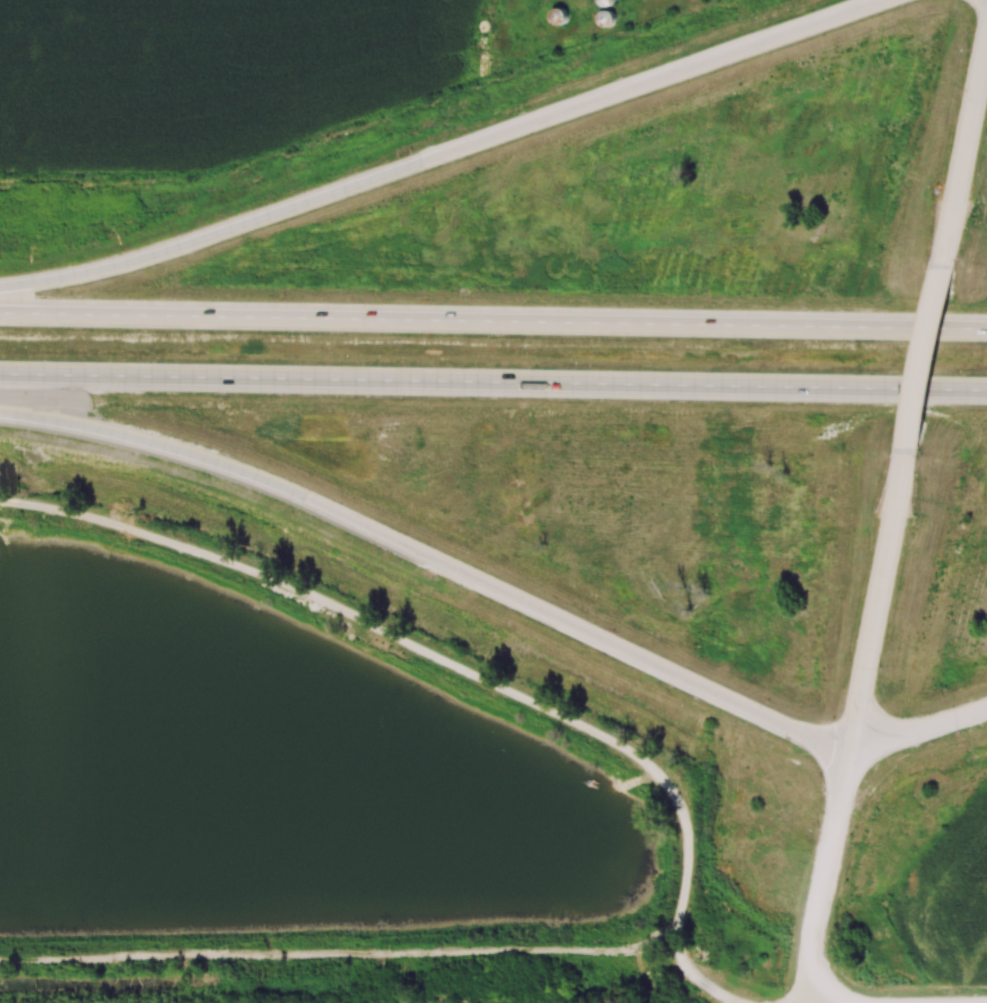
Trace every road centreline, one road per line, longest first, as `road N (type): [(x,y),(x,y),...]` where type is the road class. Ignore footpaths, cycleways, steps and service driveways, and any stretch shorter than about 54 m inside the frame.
road 1 (track): [(0,501),(117,523),(240,566),(629,750),(664,784),(684,826),(689,849),(677,944),(684,965),(746,1002)]
road 2 (motorway): [(0,374),(986,391)]
road 3 (motorway): [(986,329),(0,312)]
road 4 (motorway): [(887,0),(179,248),(0,287)]
road 5 (motorway): [(0,411),(222,464),(761,713),(849,746)]
road 6 (tertiary): [(849,746),(912,450)]
road 7 (tertiary): [(803,1002),(809,929),(849,746)]
road 8 (tertiary): [(949,266),(986,50)]
road 9 (tertiary): [(912,450),(949,266)]
road 10 (motorway): [(849,746),(986,707)]

